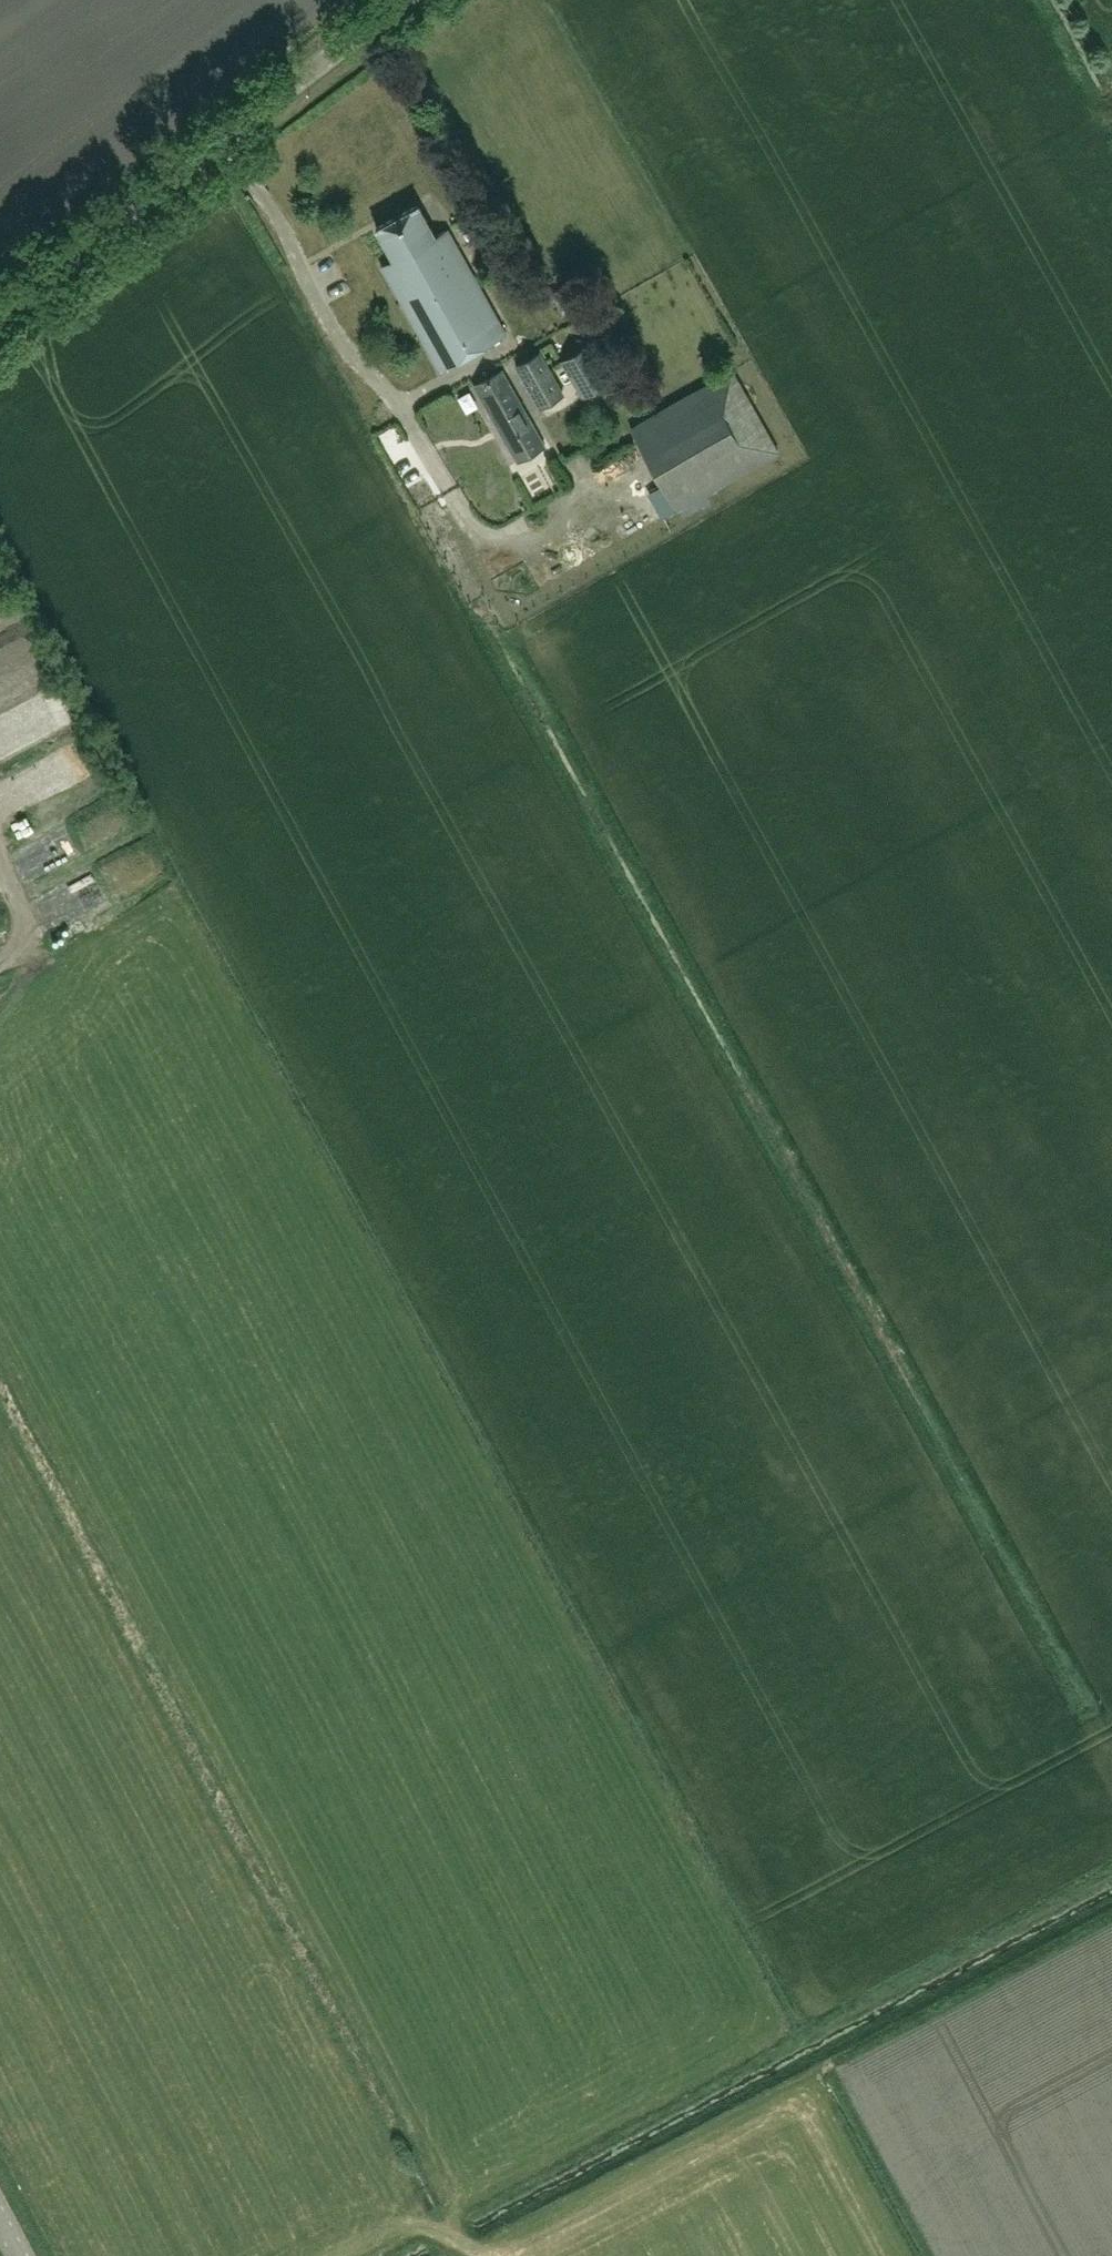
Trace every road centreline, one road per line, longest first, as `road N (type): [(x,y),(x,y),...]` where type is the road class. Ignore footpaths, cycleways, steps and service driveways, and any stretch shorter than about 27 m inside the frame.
road 1 (unclassified): [(0,320),(413,0)]

